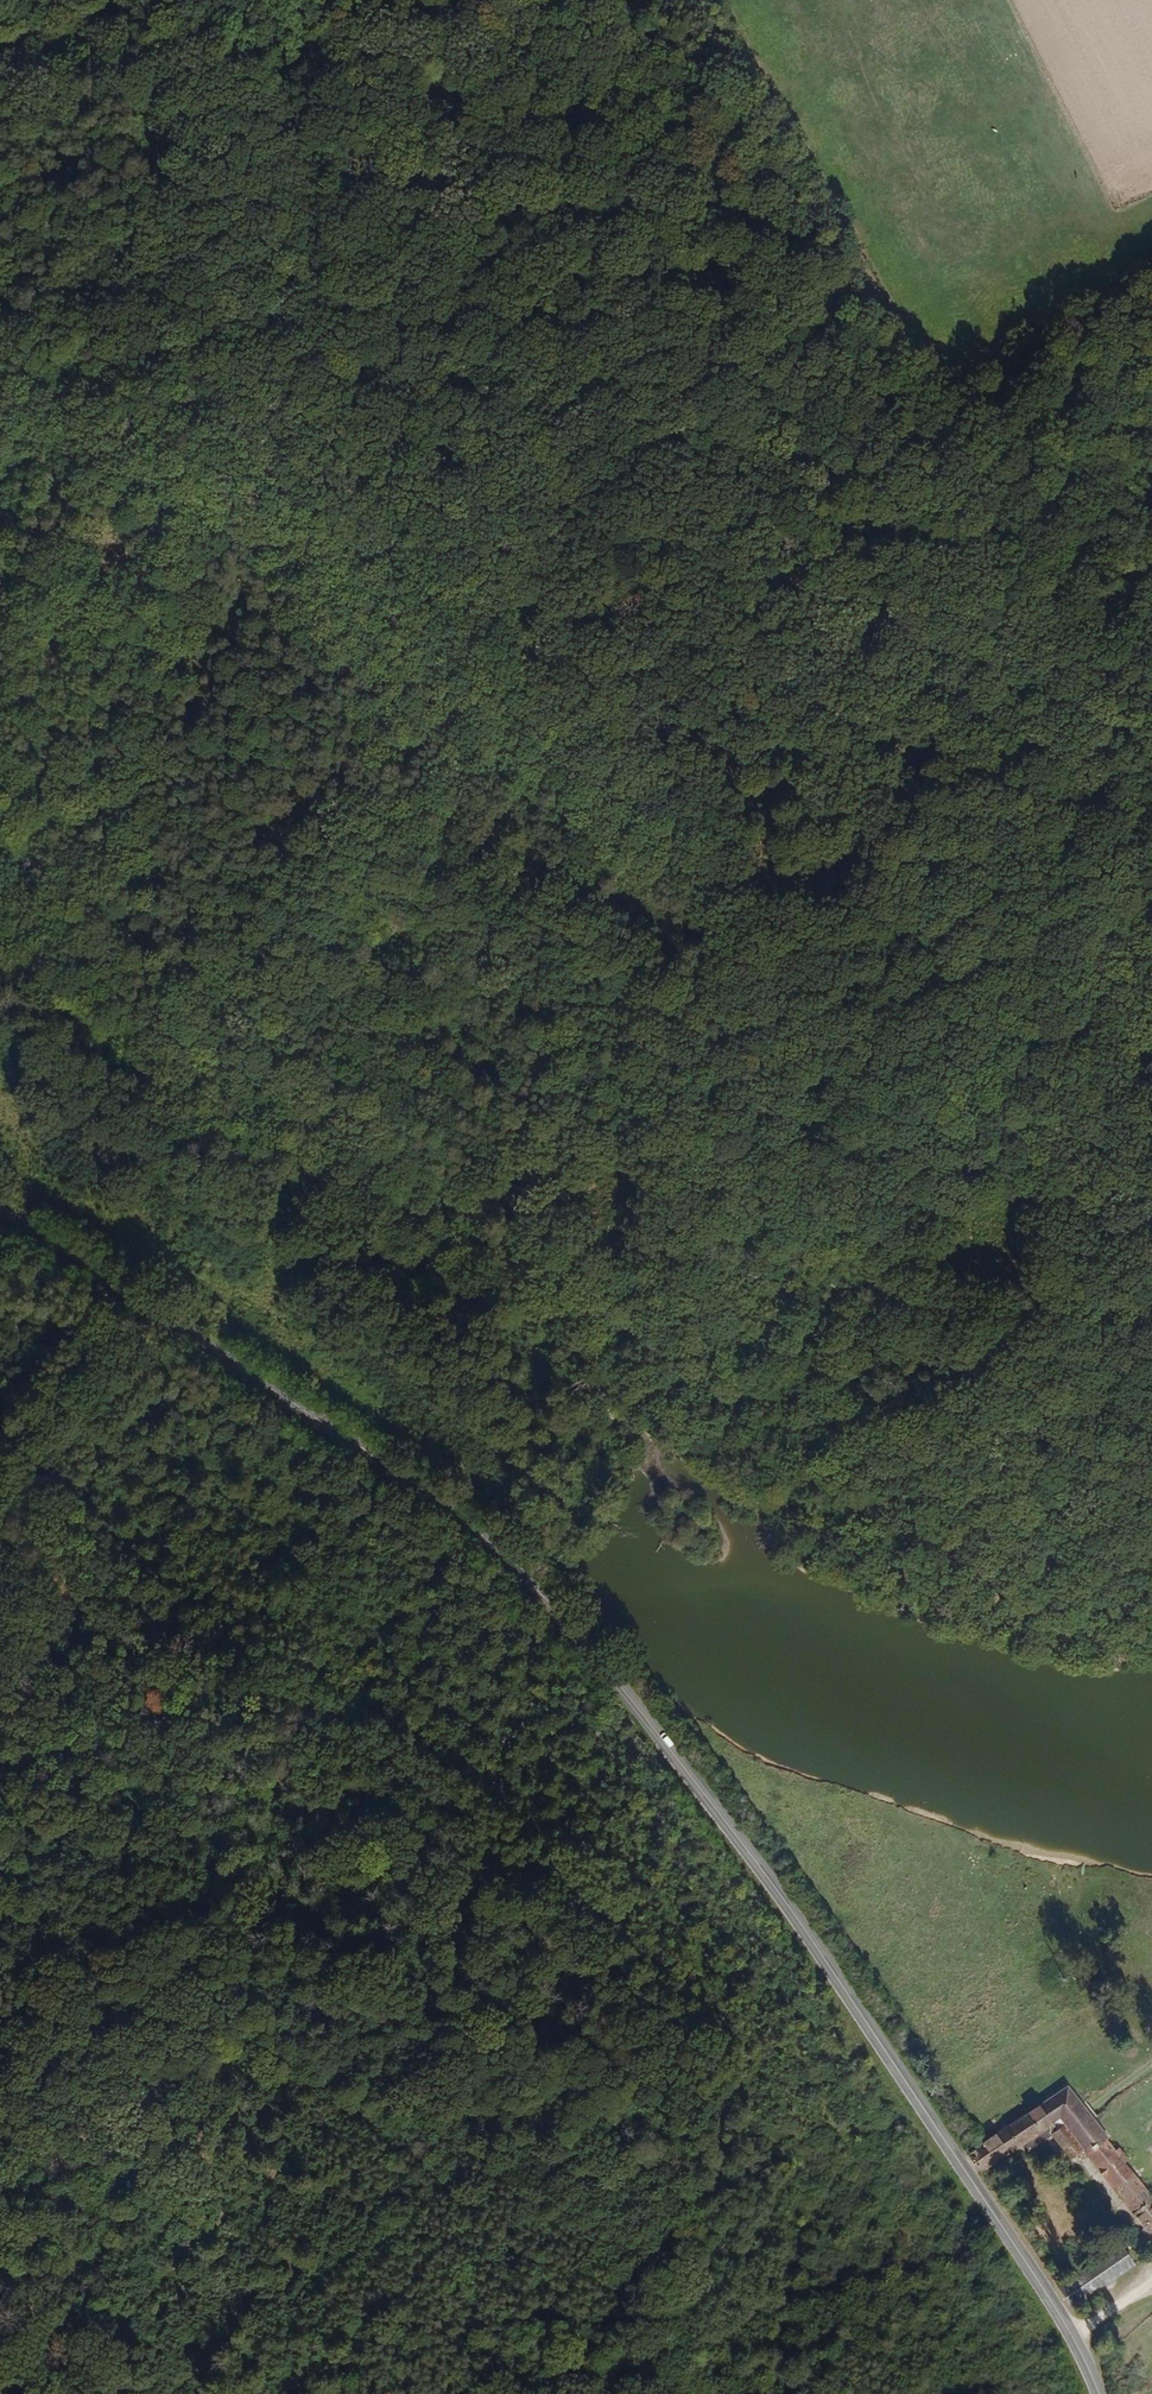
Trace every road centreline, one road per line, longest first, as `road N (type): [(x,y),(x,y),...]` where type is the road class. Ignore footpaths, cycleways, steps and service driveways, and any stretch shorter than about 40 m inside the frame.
road 1 (secondary): [(0,1216),(470,1526),(758,1874),(1072,2337),(1101,2393)]
road 2 (track): [(156,1319),(0,1473)]

